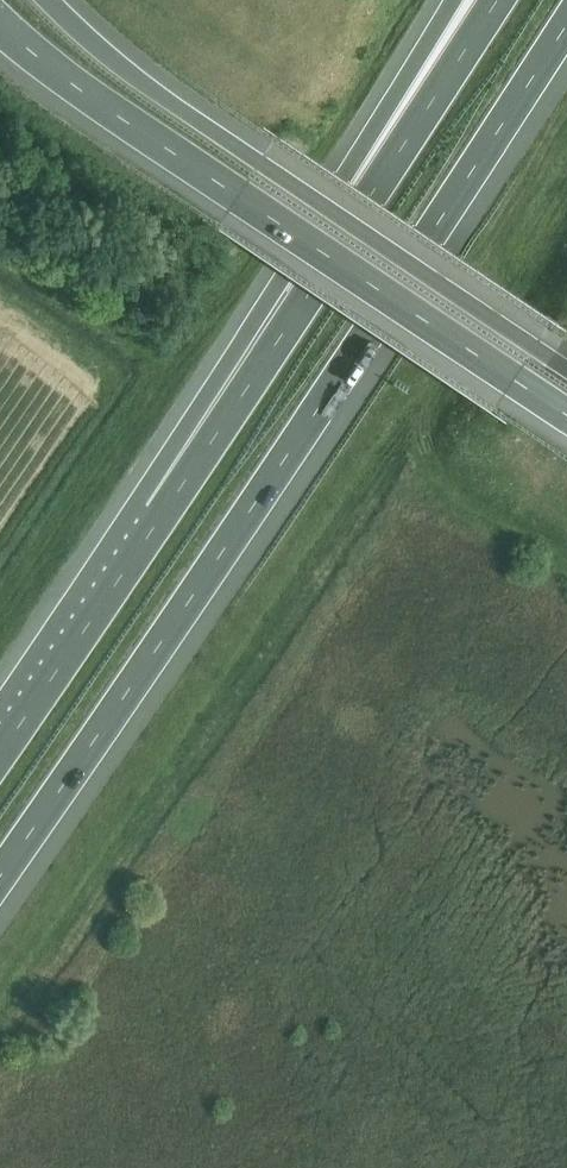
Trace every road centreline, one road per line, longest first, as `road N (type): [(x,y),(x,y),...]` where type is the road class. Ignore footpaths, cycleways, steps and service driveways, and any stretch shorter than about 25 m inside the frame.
road 1 (motorway): [(0,869),(566,20)]
road 2 (motorway): [(0,24),(238,196),(566,414)]
road 3 (motorway): [(495,0),(159,513)]
road 4 (motorway): [(323,205),(268,293),(159,513)]
road 5 (motorway): [(323,205),(157,96),(50,0)]
road 6 (motorway): [(566,369),(323,205)]
road 7 (motorway): [(159,513),(0,743)]
road 8 (motorway): [(453,0),(323,205)]

